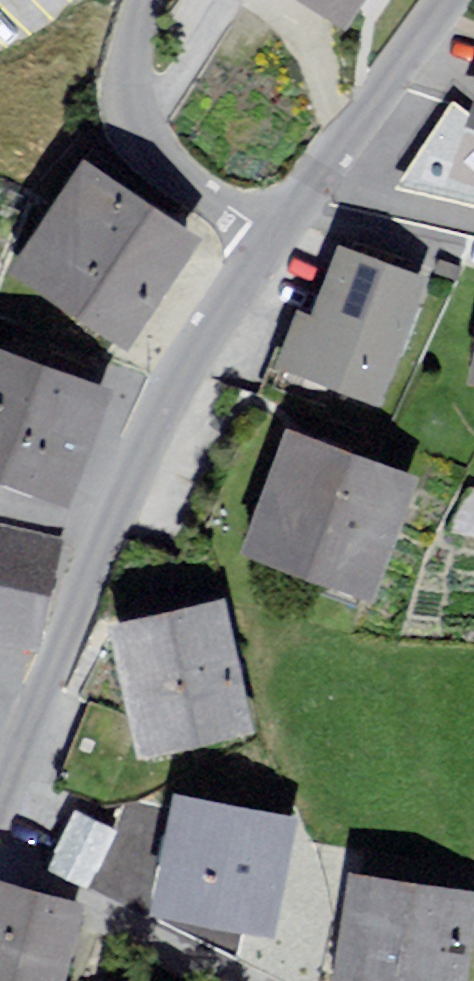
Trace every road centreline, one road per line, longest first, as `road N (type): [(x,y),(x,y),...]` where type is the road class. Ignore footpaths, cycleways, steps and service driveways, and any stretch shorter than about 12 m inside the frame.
road 1 (residential): [(0,809),(111,531),(264,251)]
road 2 (residential): [(264,251),(396,92),(456,0)]
road 3 (residential): [(264,251),(154,153),(130,111),(150,0)]

